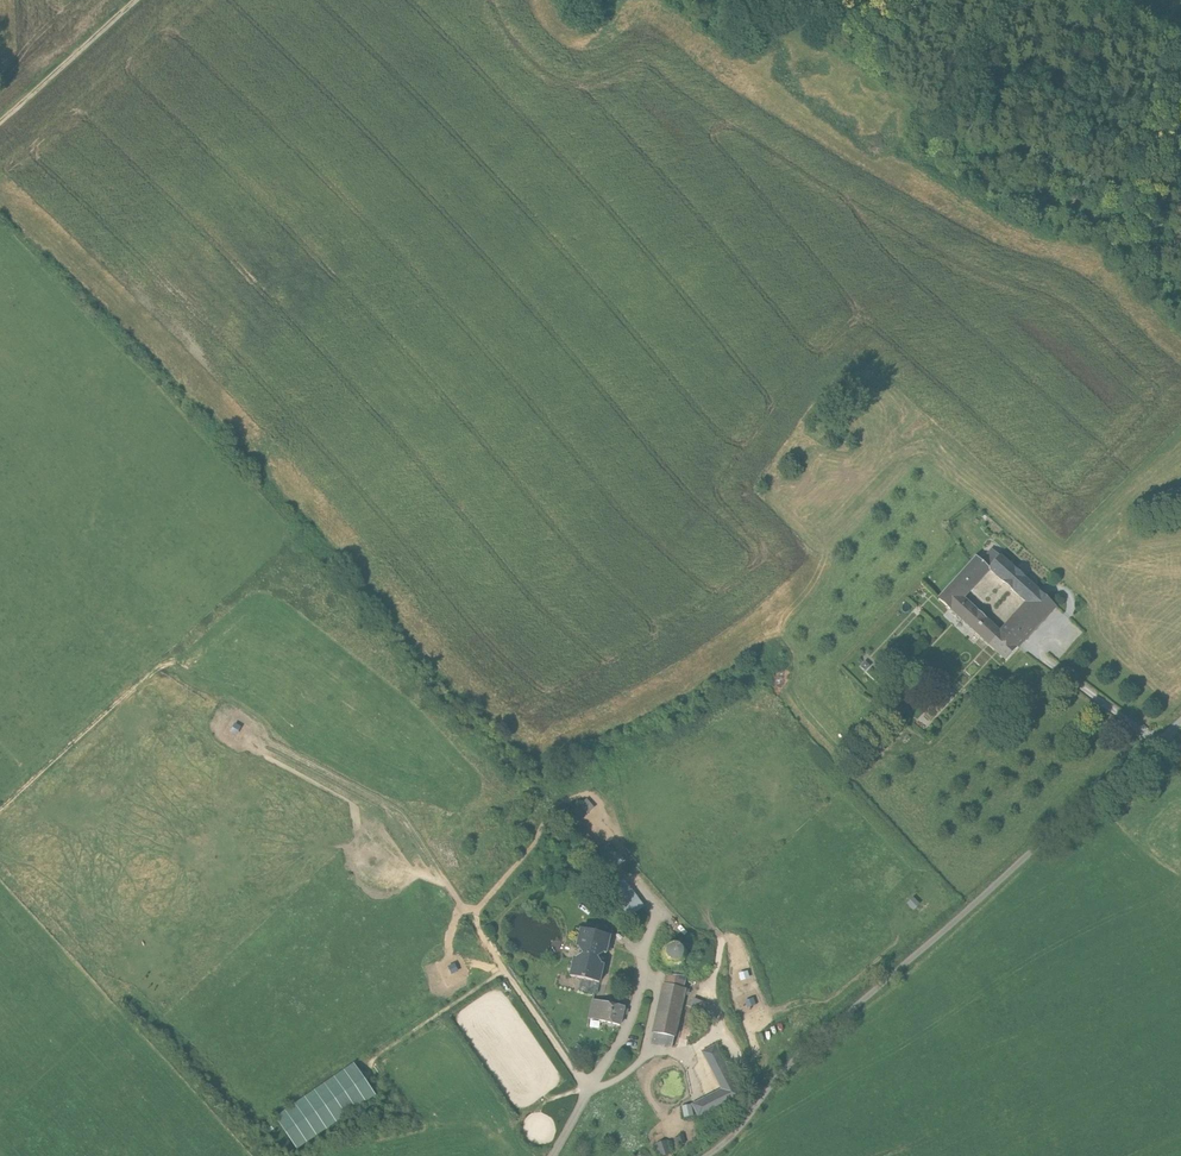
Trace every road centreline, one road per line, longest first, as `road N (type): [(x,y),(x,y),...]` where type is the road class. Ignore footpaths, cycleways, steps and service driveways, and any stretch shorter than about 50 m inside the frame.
road 1 (unclassified): [(703,1155),(752,1116),(787,1072),(1180,724)]
road 2 (track): [(0,122),(133,0)]

